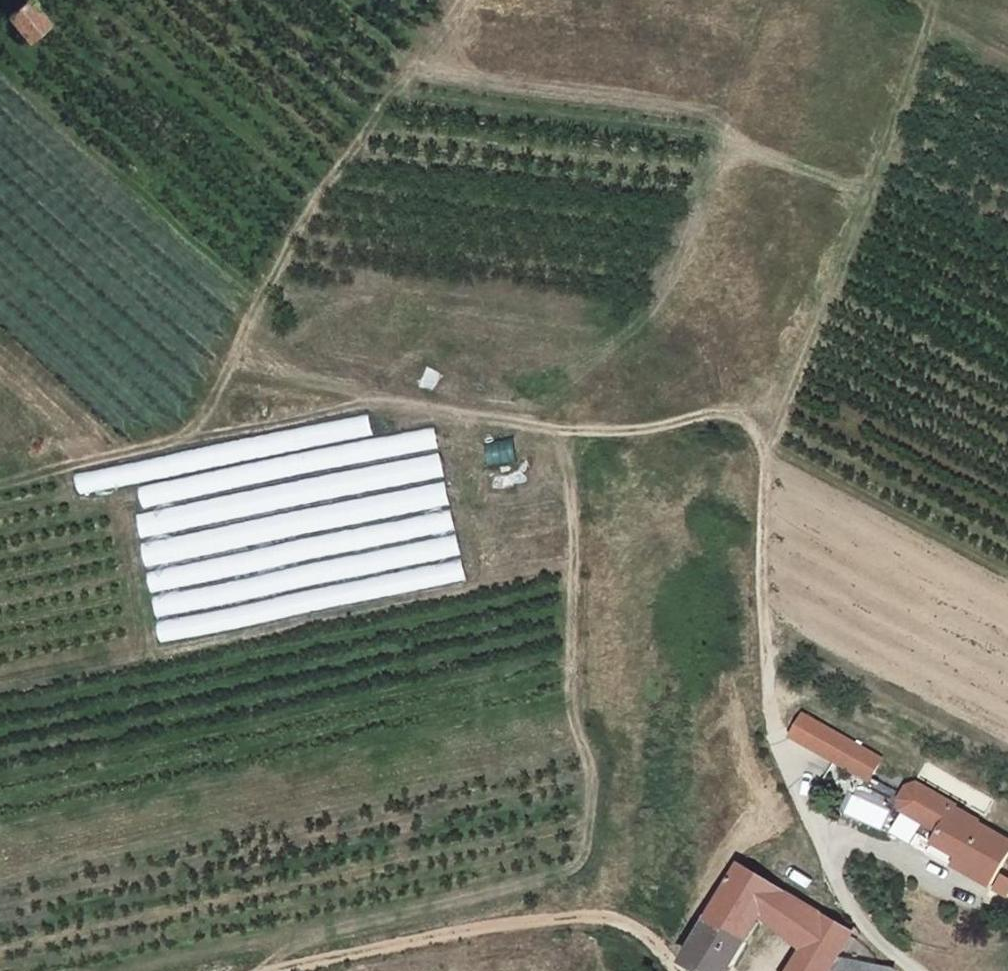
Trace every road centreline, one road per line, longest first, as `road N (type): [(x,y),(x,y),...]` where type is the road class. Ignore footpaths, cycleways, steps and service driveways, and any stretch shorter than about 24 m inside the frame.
road 1 (track): [(0,482),(385,398),(573,428),(746,416),(766,471),(765,651),(779,735)]
road 2 (track): [(553,426),(574,538),(571,707),(590,772),(579,862),(527,884),(329,931),(287,950),(269,969)]
road 3 (track): [(873,189),(797,167),(688,110),(415,70)]
road 4 (track): [(752,427),(782,415),(796,386),(869,203),(935,0)]
road 5 (track): [(678,970),(655,938),(590,915),(486,923),(259,970)]
road 6 (track): [(181,441),(204,414),(338,164),(398,92)]
road 7 (unclassified): [(918,970),(848,907),(779,735)]
road 8 (track): [(246,326),(279,359),(323,383),(385,398)]

